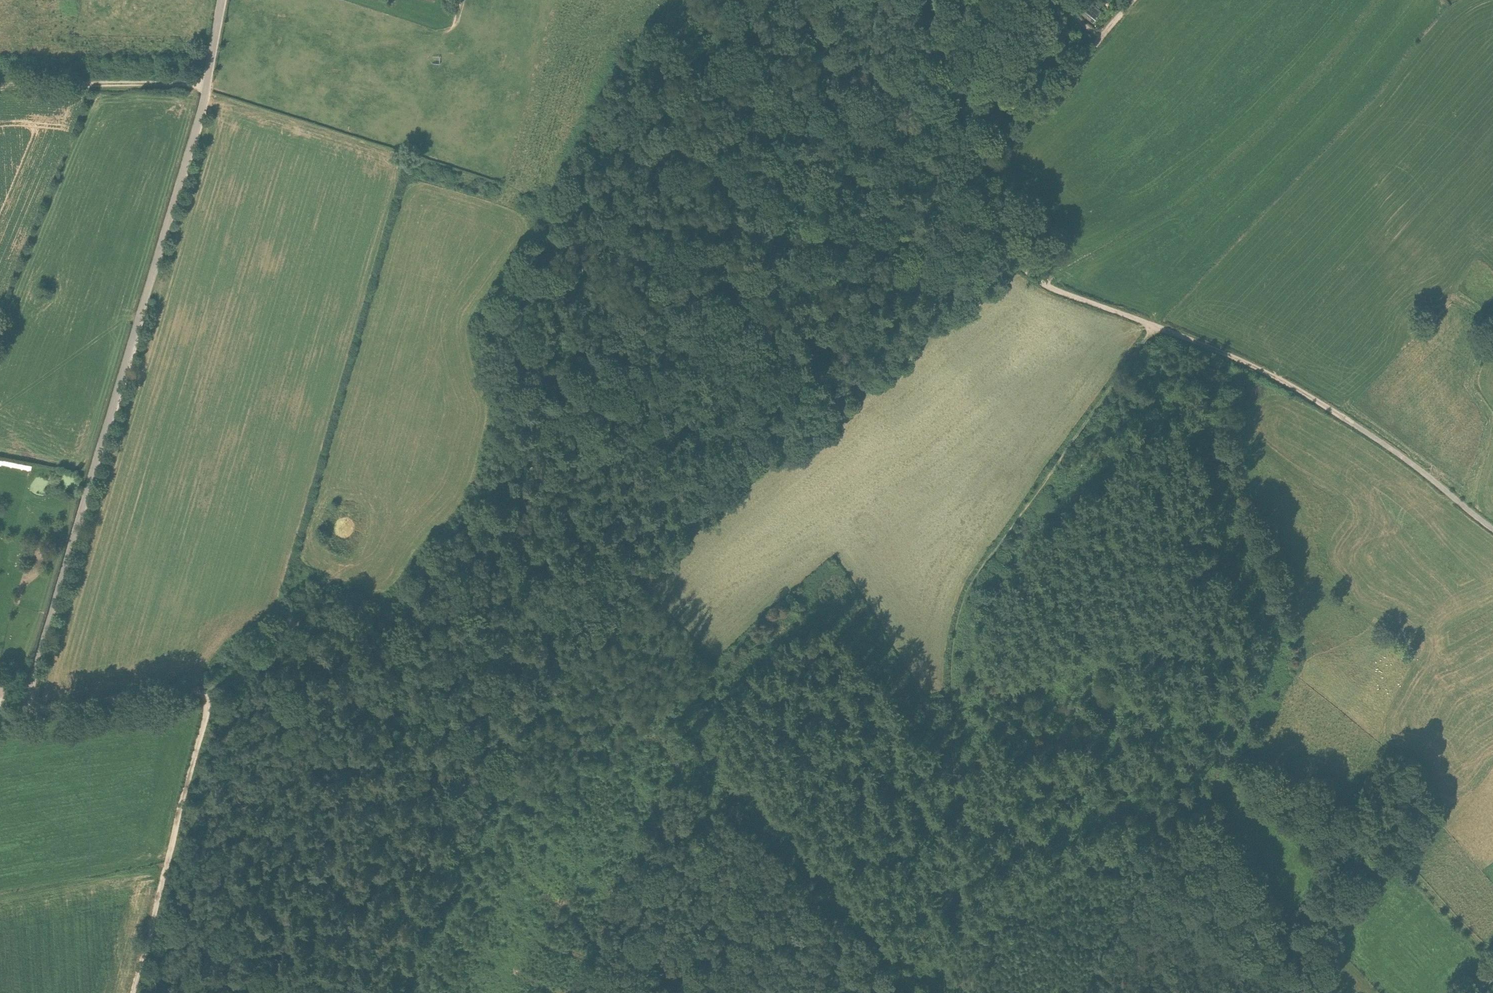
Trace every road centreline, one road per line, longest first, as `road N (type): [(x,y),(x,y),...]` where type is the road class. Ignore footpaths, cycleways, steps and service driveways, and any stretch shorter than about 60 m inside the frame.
road 1 (track): [(392,992),(457,855),(614,582),(753,455),(906,339),(1000,228)]
road 2 (unclassified): [(0,718),(27,696),(197,124),(222,0)]
road 3 (track): [(946,992),(957,626),(979,575),(1154,325)]
road 4 (track): [(133,992),(205,701),(195,690),(171,688),(22,707)]
road 5 (track): [(1492,529),(1297,389),(1154,325)]
road 6 (track): [(0,85),(207,85)]
road 7 (track): [(978,180),(995,137),(1099,37)]
road 8 (track): [(1154,325),(1038,281),(1000,228)]
road 9 (track): [(202,694),(264,654),(327,585)]

